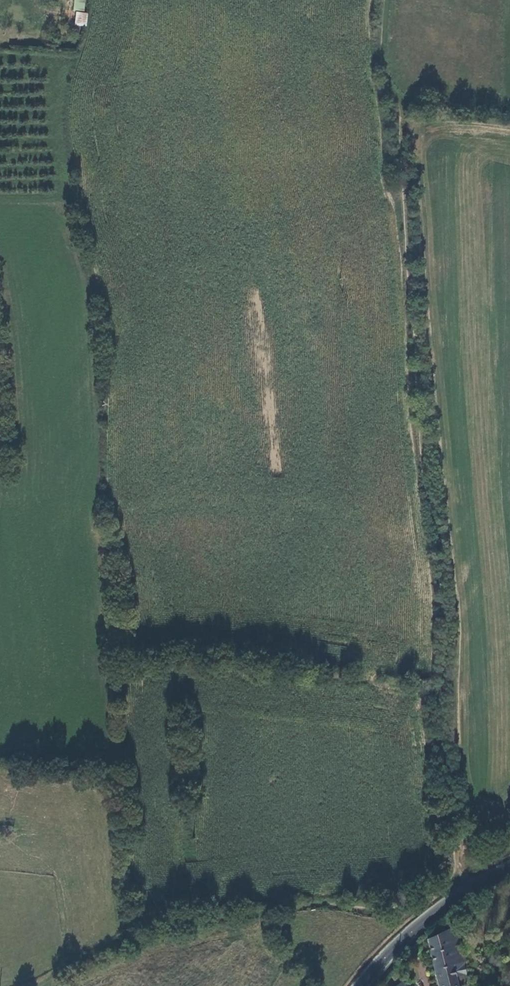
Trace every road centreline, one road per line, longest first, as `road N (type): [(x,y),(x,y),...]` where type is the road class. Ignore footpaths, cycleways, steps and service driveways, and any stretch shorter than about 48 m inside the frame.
road 1 (tertiary): [(362,985),(438,906),(509,865)]

